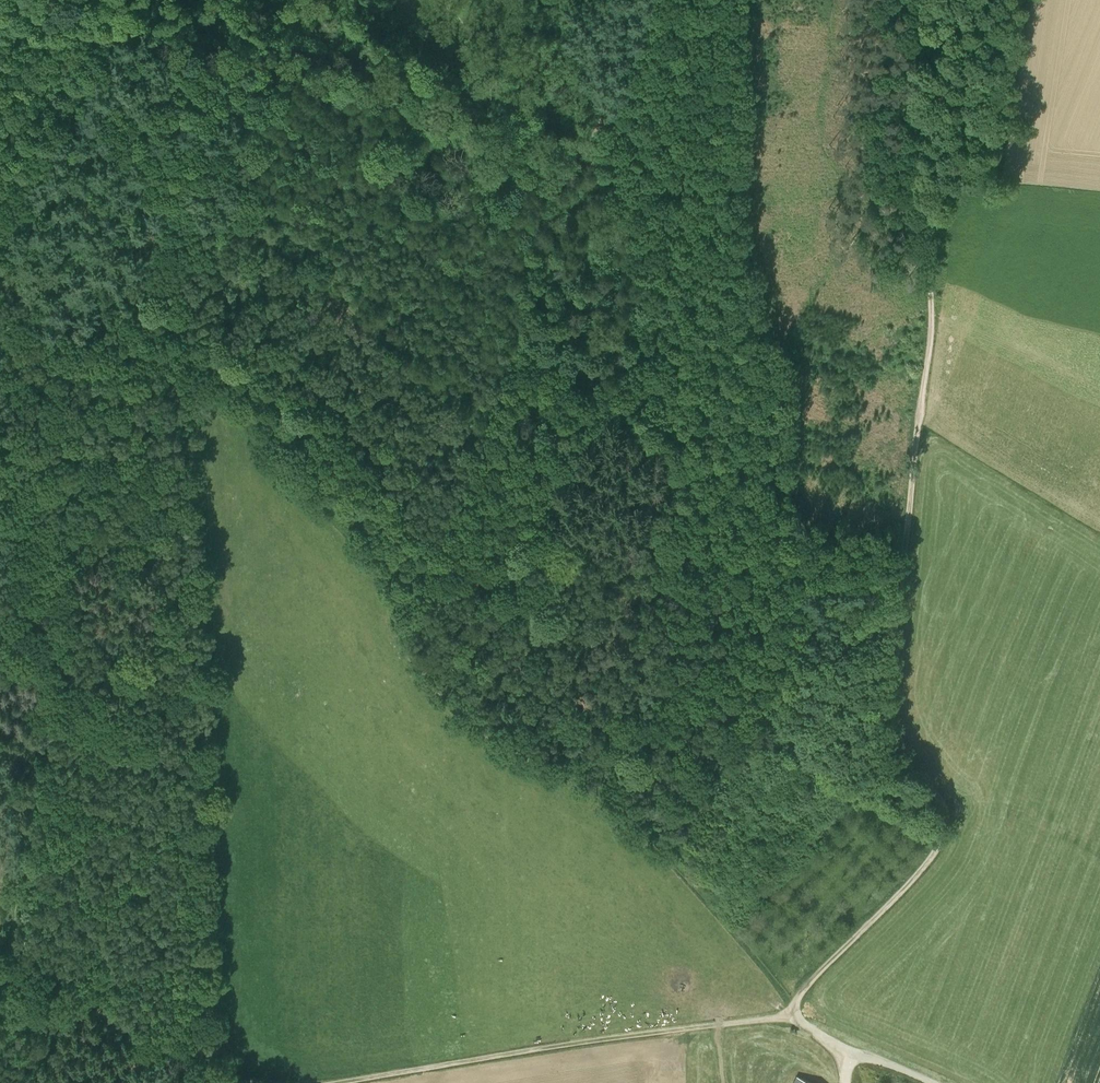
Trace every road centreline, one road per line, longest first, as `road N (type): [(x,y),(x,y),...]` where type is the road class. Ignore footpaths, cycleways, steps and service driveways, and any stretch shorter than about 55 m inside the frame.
road 1 (track): [(443,0),(579,149),(607,197),(635,276),(692,532),(744,687),(784,695),(914,768)]
road 2 (track): [(794,1007),(616,804),(446,693),(361,549),(304,490),(246,409),(201,377)]
road 3 (track): [(914,768),(892,728),(887,687),(931,328),(918,138),(923,0)]
road 4 (track): [(790,1017),(329,1082)]
road 5 (track): [(794,1007),(940,842),(944,806),(914,768)]
road 6 (track): [(199,1071),(114,1024),(71,986),(5,965)]
road 7 (residential): [(933,1082),(790,1017)]
road 8 (track): [(201,377),(165,368),(91,373),(67,365)]
road 9 (track): [(67,365),(0,260)]

